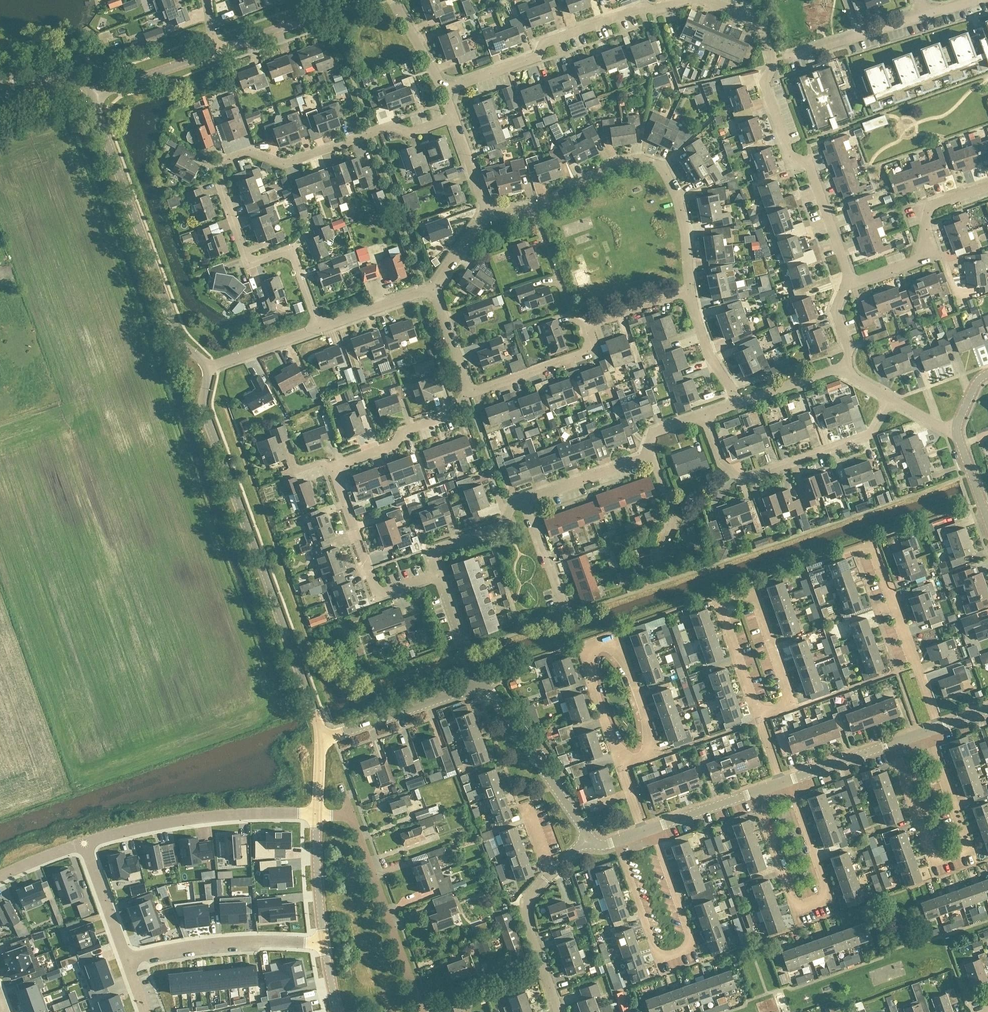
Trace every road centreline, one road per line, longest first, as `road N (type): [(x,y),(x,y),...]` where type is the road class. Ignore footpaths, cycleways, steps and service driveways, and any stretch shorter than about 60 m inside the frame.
road 1 (residential): [(318,329),(292,254),(246,261),(219,186),(220,166),(245,152),(284,164),(390,129),(415,134),(452,119)]
road 2 (tertiary): [(321,741),(204,417),(208,368)]
road 3 (residential): [(847,280),(806,166),(783,142),(764,85),(771,63),(761,28),(702,0)]
road 4 (tertiary): [(208,368),(176,338),(91,95)]
road 5 (residential): [(890,745),(932,859),(943,861),(966,846),(926,732)]
road 6 (residential): [(652,829),(688,936),(685,951),(655,954),(617,842)]
road 7 (residential): [(786,782),(825,892),(821,903),(792,906),(754,794)]
road 8 (residential): [(757,717),(720,612),(733,591),(755,597),(786,706)]
road 9 (residential): [(689,292),(681,211),(657,167),(611,165),(532,210)]
road 10 (residential): [(687,0),(546,43),(532,61),(443,90)]
road 11 (residential): [(703,417),(723,470),(747,479),(868,436),(888,400)]
road 12 (residential): [(316,814),(187,820),(83,844)]
road 13 (residential): [(420,1011),(351,816)]
road 14 (residential): [(125,959),(207,945),(323,943)]
road 15 (residential): [(938,728),(870,542)]
road 16 (residential): [(438,576),(389,592),(372,586),(333,467)]
road 17 (residential): [(587,837),(491,697),(475,687)]
road 18 (residential): [(618,758),(644,747),(646,736),(616,645),(597,639),(583,654)]
road 19 (residential): [(475,687),(321,741)]
road 20 (residential): [(333,467),(453,415),(467,390)]
road 21 (residential): [(467,390),(591,351),(586,326)]
road 22 (tertiary): [(217,54),(359,0)]
road 23 (residential): [(558,1011),(525,921),(525,904),(550,874)]
road 24 (residential): [(784,60),(921,15)]
road 25 (residential): [(524,502),(650,458)]
road 26 (tertiary): [(91,95),(217,54)]
road 27 (tertiary): [(323,943),(316,814)]
road 28 (residential): [(737,404),(704,346),(689,292)]
road 29 (residential): [(83,844),(125,959)]
road 30 (residential): [(568,616),(524,502)]
road 31 (residential): [(318,329),(432,287)]

